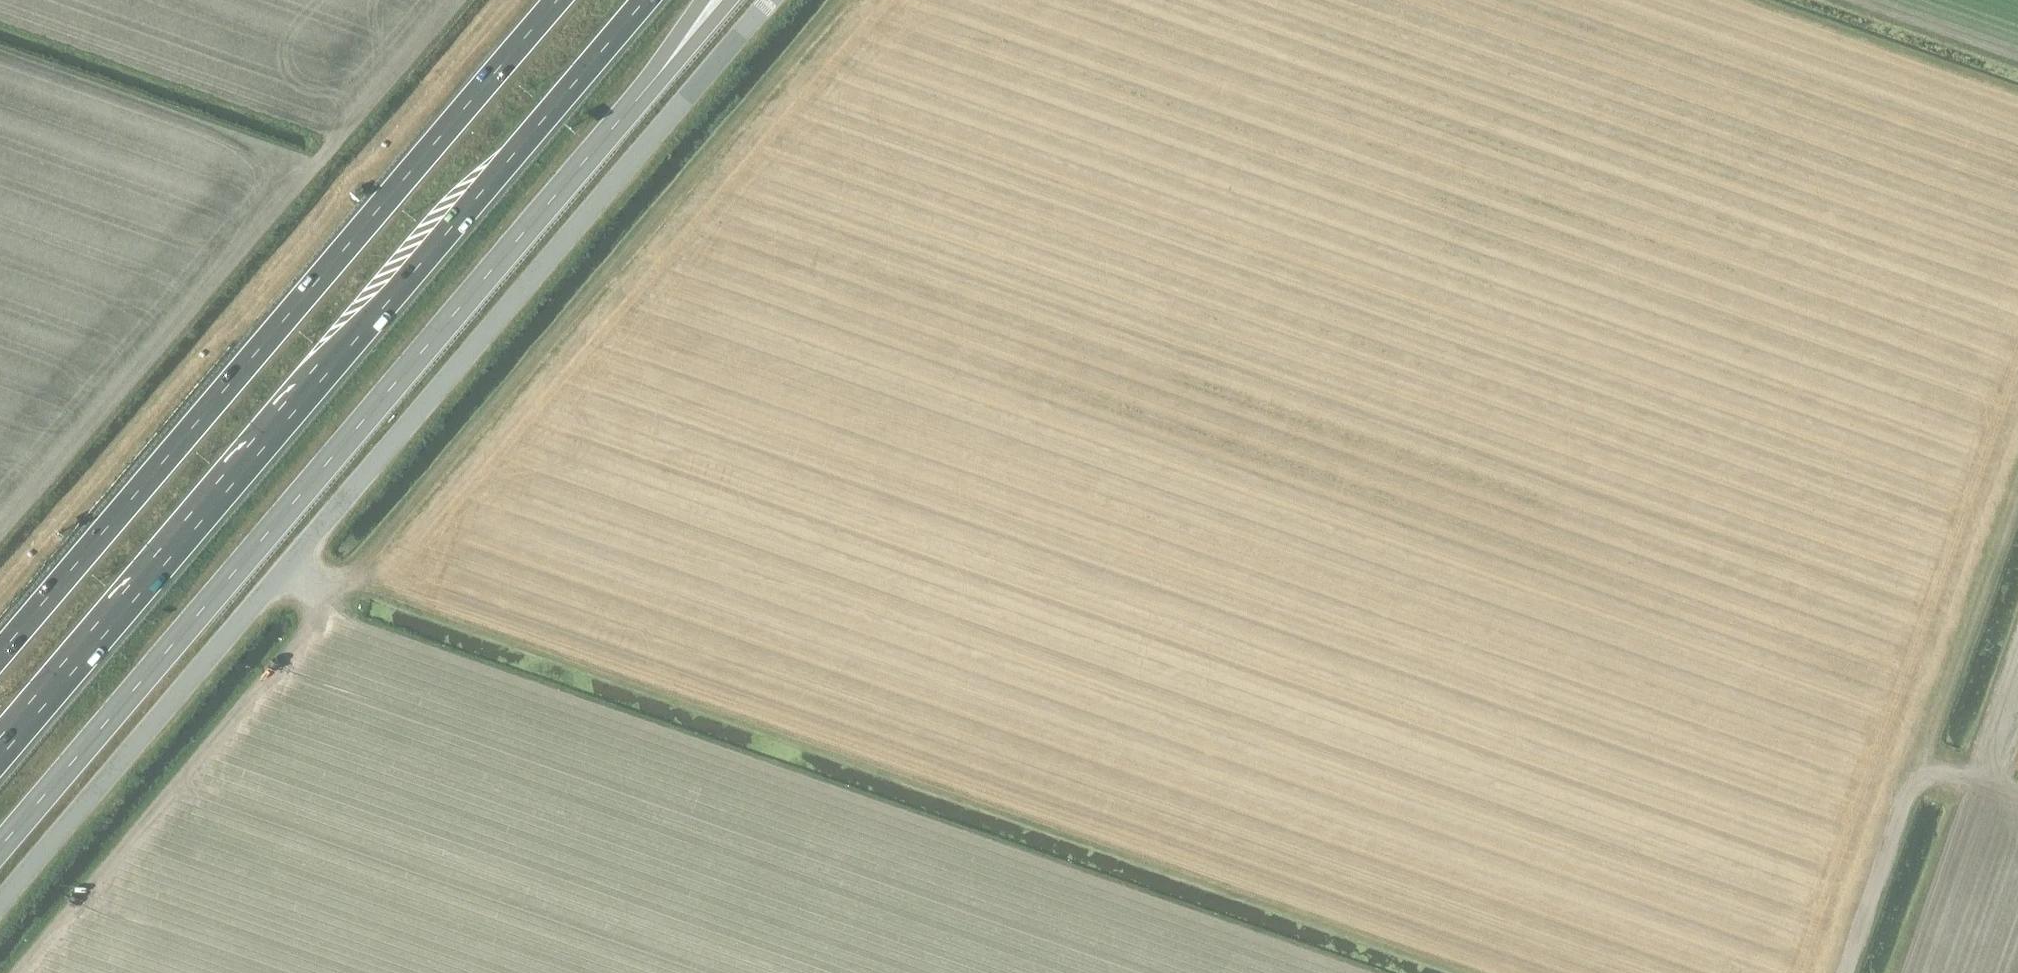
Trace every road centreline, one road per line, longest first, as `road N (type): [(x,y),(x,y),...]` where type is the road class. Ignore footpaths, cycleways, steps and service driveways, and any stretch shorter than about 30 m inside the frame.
road 1 (unclassified): [(772,0),(0,903)]
road 2 (trunk): [(0,748),(644,0)]
road 3 (trunk): [(559,0),(0,653)]

